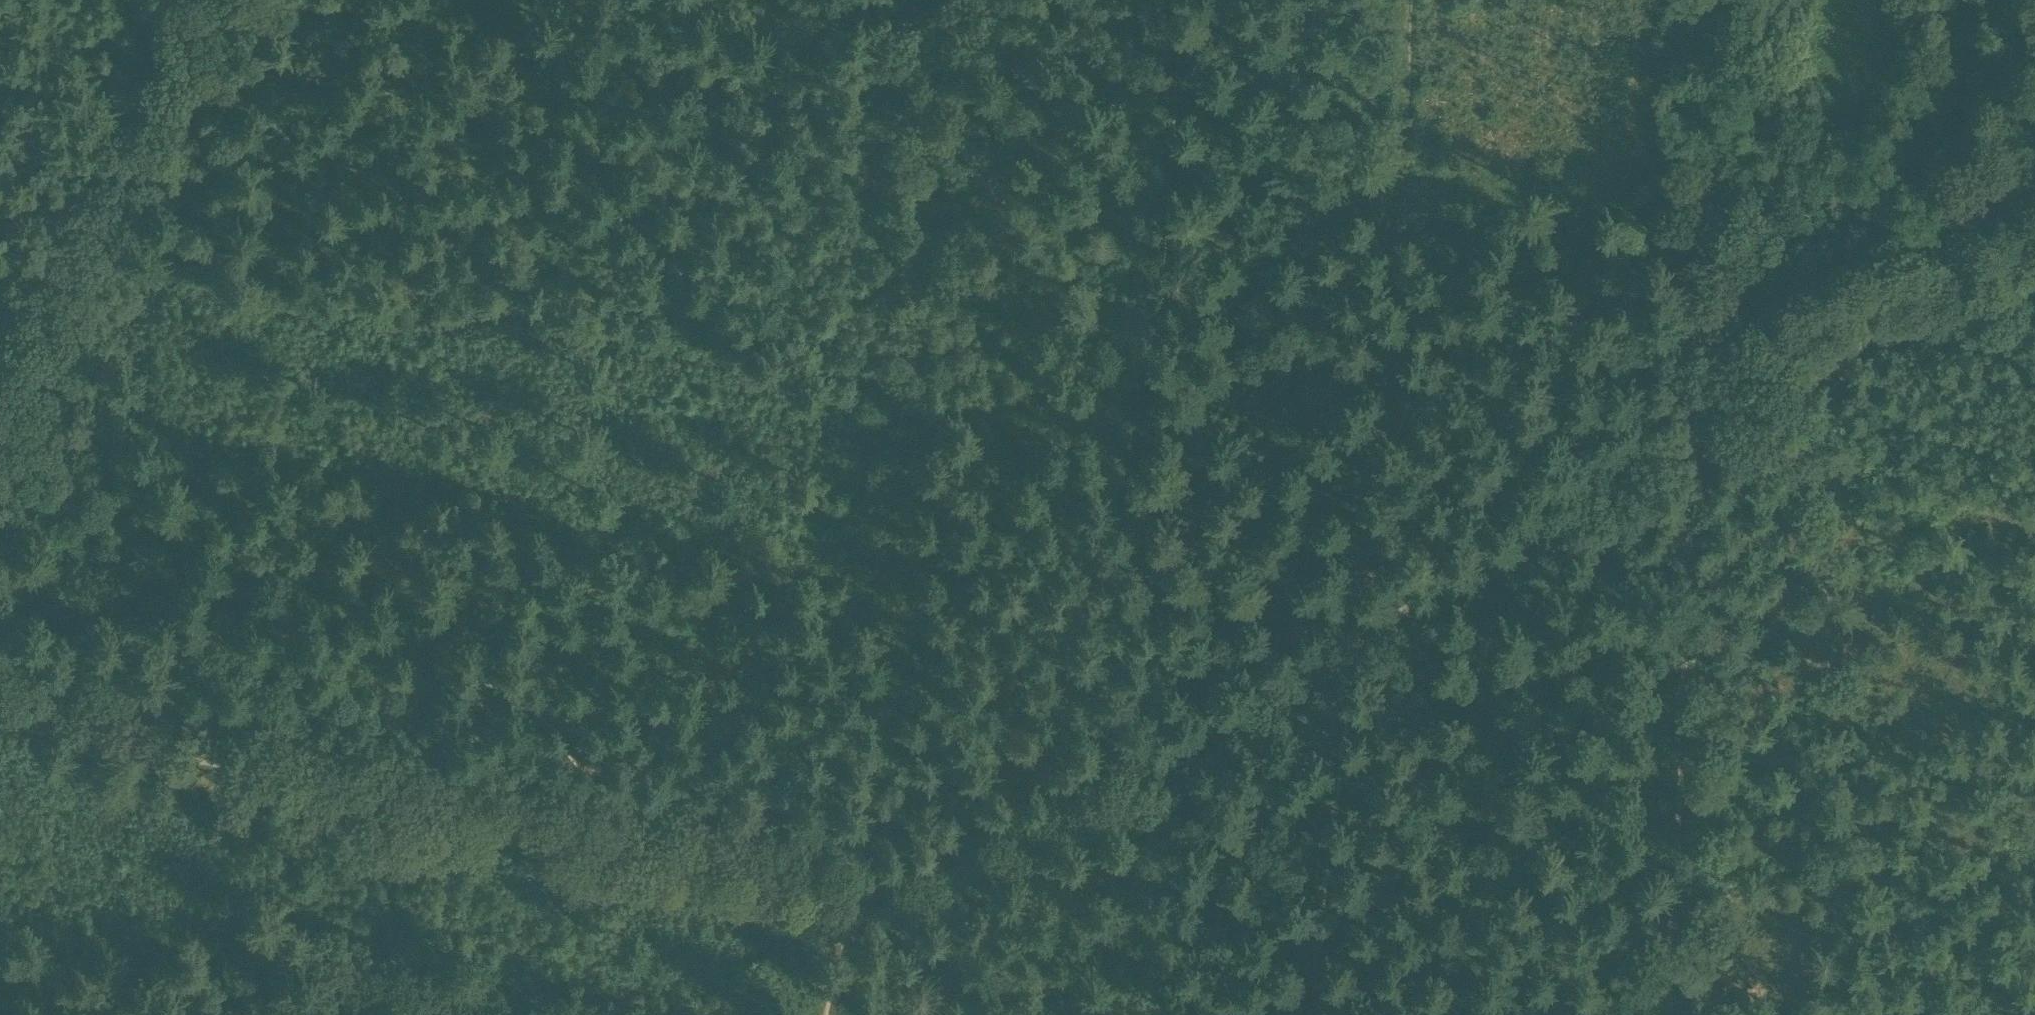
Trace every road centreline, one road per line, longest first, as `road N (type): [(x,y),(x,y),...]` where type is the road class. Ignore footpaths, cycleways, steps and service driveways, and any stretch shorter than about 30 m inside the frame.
road 1 (track): [(0,702),(125,775),(194,799),(899,894),(929,887),(1136,770)]
road 2 (track): [(1136,770),(1641,470),(1718,412),(1787,338),(1827,310),(1886,286),(1961,275),(2034,236)]
road 3 (track): [(833,1014),(914,419),(938,0)]
road 4 (track): [(1174,0),(1130,866),(1103,1014)]
road 5 (track): [(1663,1014),(1715,0)]
road 6 (track): [(0,477),(218,0)]
road 7 (track): [(2034,790),(1673,799)]

